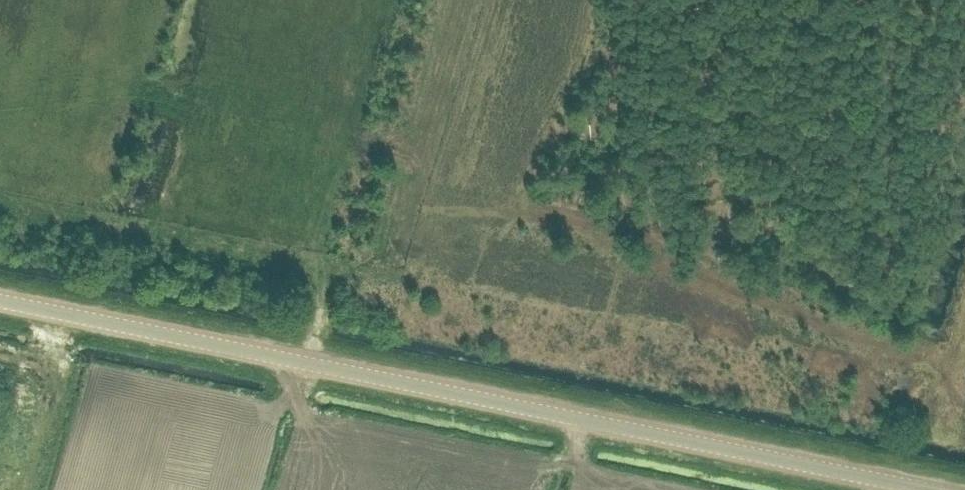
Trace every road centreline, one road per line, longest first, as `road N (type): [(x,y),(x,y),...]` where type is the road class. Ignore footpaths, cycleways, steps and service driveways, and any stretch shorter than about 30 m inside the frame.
road 1 (unclassified): [(931,489),(0,300)]

